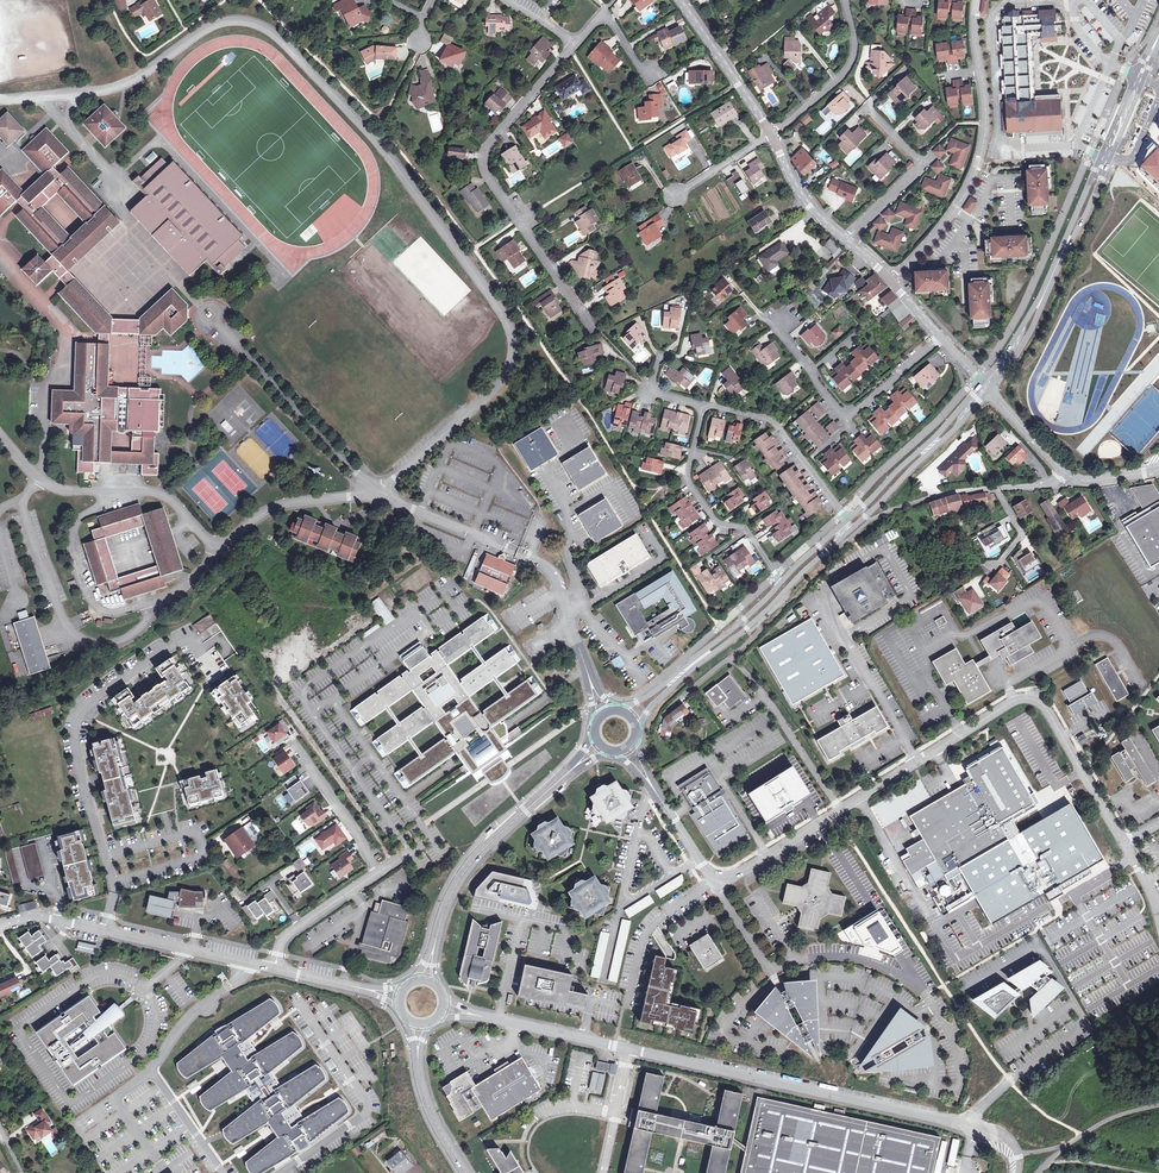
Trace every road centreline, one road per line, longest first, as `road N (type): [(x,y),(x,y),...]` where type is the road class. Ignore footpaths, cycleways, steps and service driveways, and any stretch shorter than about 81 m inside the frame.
road 1 (residential): [(0,101),(112,90),(217,24),(243,21),(273,35),(368,129),(500,303),(513,356),(503,379),(379,493)]
road 2 (residential): [(443,1008),(976,1124)]
road 3 (residential): [(349,497),(276,507),(222,542),(199,533),(170,502),(138,490),(64,493),(40,484),(0,436)]
road 4 (residential): [(840,809),(1027,697),(1042,704),(1126,845)]
road 5 (residential): [(102,928),(114,889),(81,776),(75,734),(84,708),(192,638),(216,669)]
road 6 (residential): [(597,332),(487,177),(483,153),(574,44)]
road 7 (residential): [(891,281),(953,212),(980,156),(985,123),(976,0)]
road 8 (secondary): [(638,731),(666,690),(844,535)]
road 9 (secondary): [(573,769),(485,846),(455,885),(427,978)]
road 10 (residential): [(940,337),(848,417),(770,320)]
road 11 (residential): [(840,809),(732,655),(694,686)]
road 12 (secondary): [(1158,33),(1063,249)]
road 13 (residential): [(379,493),(539,563),(567,610)]
road 14 (residential): [(703,404),(687,481),(721,524),(748,530),(781,583)]
road 15 (unclassified): [(273,969),(289,933),(430,837)]
road 16 (secondary): [(844,535),(989,391)]
road 17 (secondary): [(781,583),(625,708)]
road 18 (residential): [(847,519),(769,420),(703,404)]
road 19 (secondary): [(982,384),(847,519)]
road 20 (residential): [(102,928),(273,969)]
road 21 (residential): [(771,134),(850,63),(844,0)]
road 22 (residential): [(771,134),(678,0)]
road 23 (secondary): [(418,1023),(422,1093),(466,1172)]
road 24 (residential): [(711,876),(743,871),(840,809)]
road 25 (residential): [(273,969),(399,997)]
road 26 (residential): [(843,238),(797,188),(771,134)]

